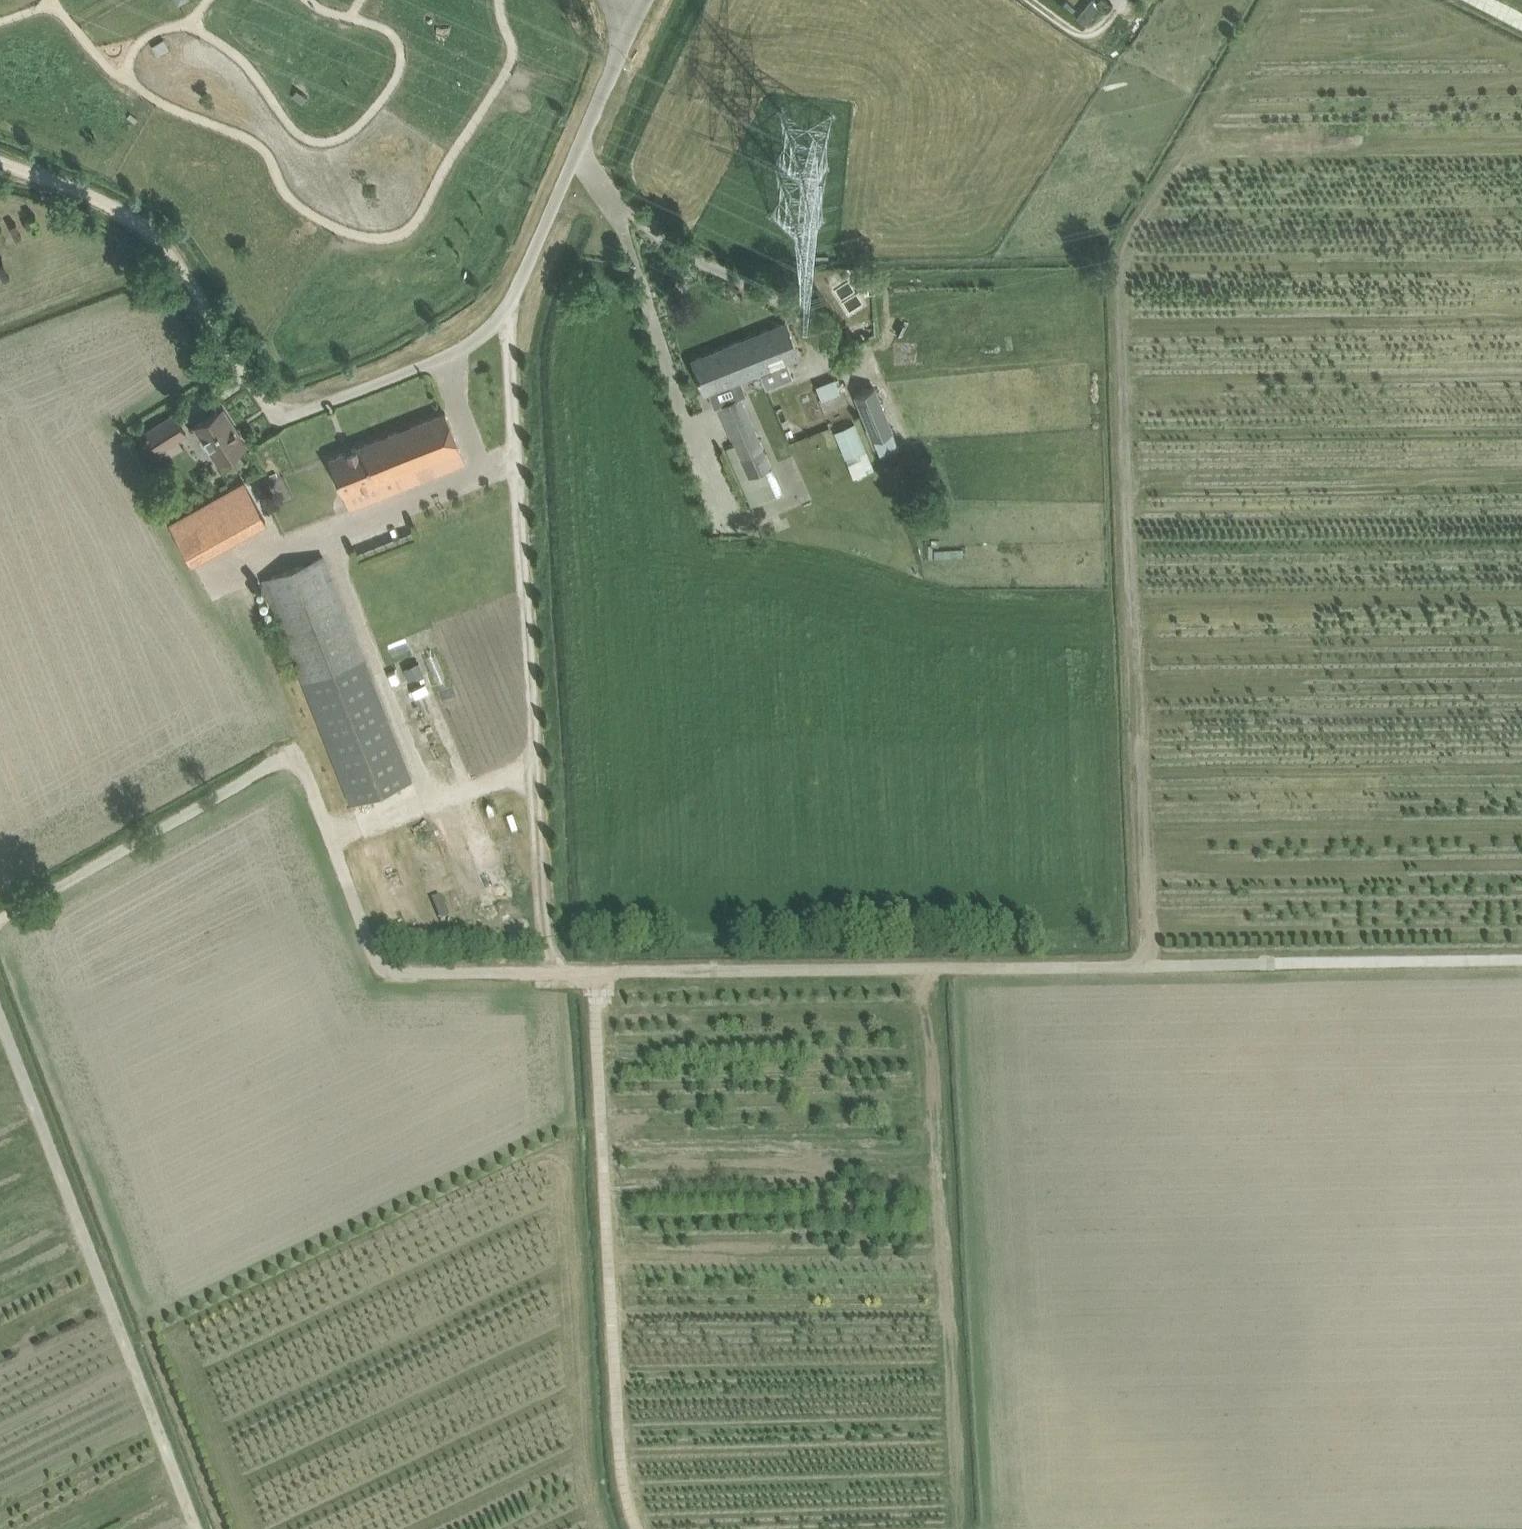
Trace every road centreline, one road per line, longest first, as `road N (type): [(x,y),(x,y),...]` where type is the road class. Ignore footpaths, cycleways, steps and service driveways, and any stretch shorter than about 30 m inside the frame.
road 1 (unclassified): [(626,31),(513,300),(492,326),(462,351),(295,416),(264,400),(140,225),(84,193),(0,161)]

